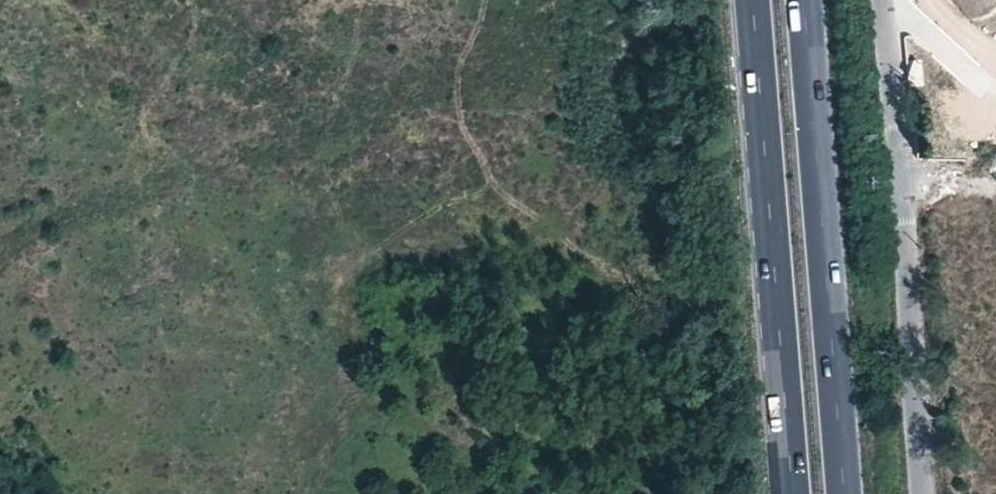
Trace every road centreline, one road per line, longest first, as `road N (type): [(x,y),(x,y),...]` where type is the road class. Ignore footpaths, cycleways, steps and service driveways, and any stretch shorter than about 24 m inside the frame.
road 1 (trunk): [(668,0),(712,493)]
road 2 (primary): [(847,493),(803,0)]
road 3 (trunk): [(766,493),(723,0)]
road 4 (residential): [(884,0),(922,493)]
road 5 (primary): [(761,0),(797,493)]

